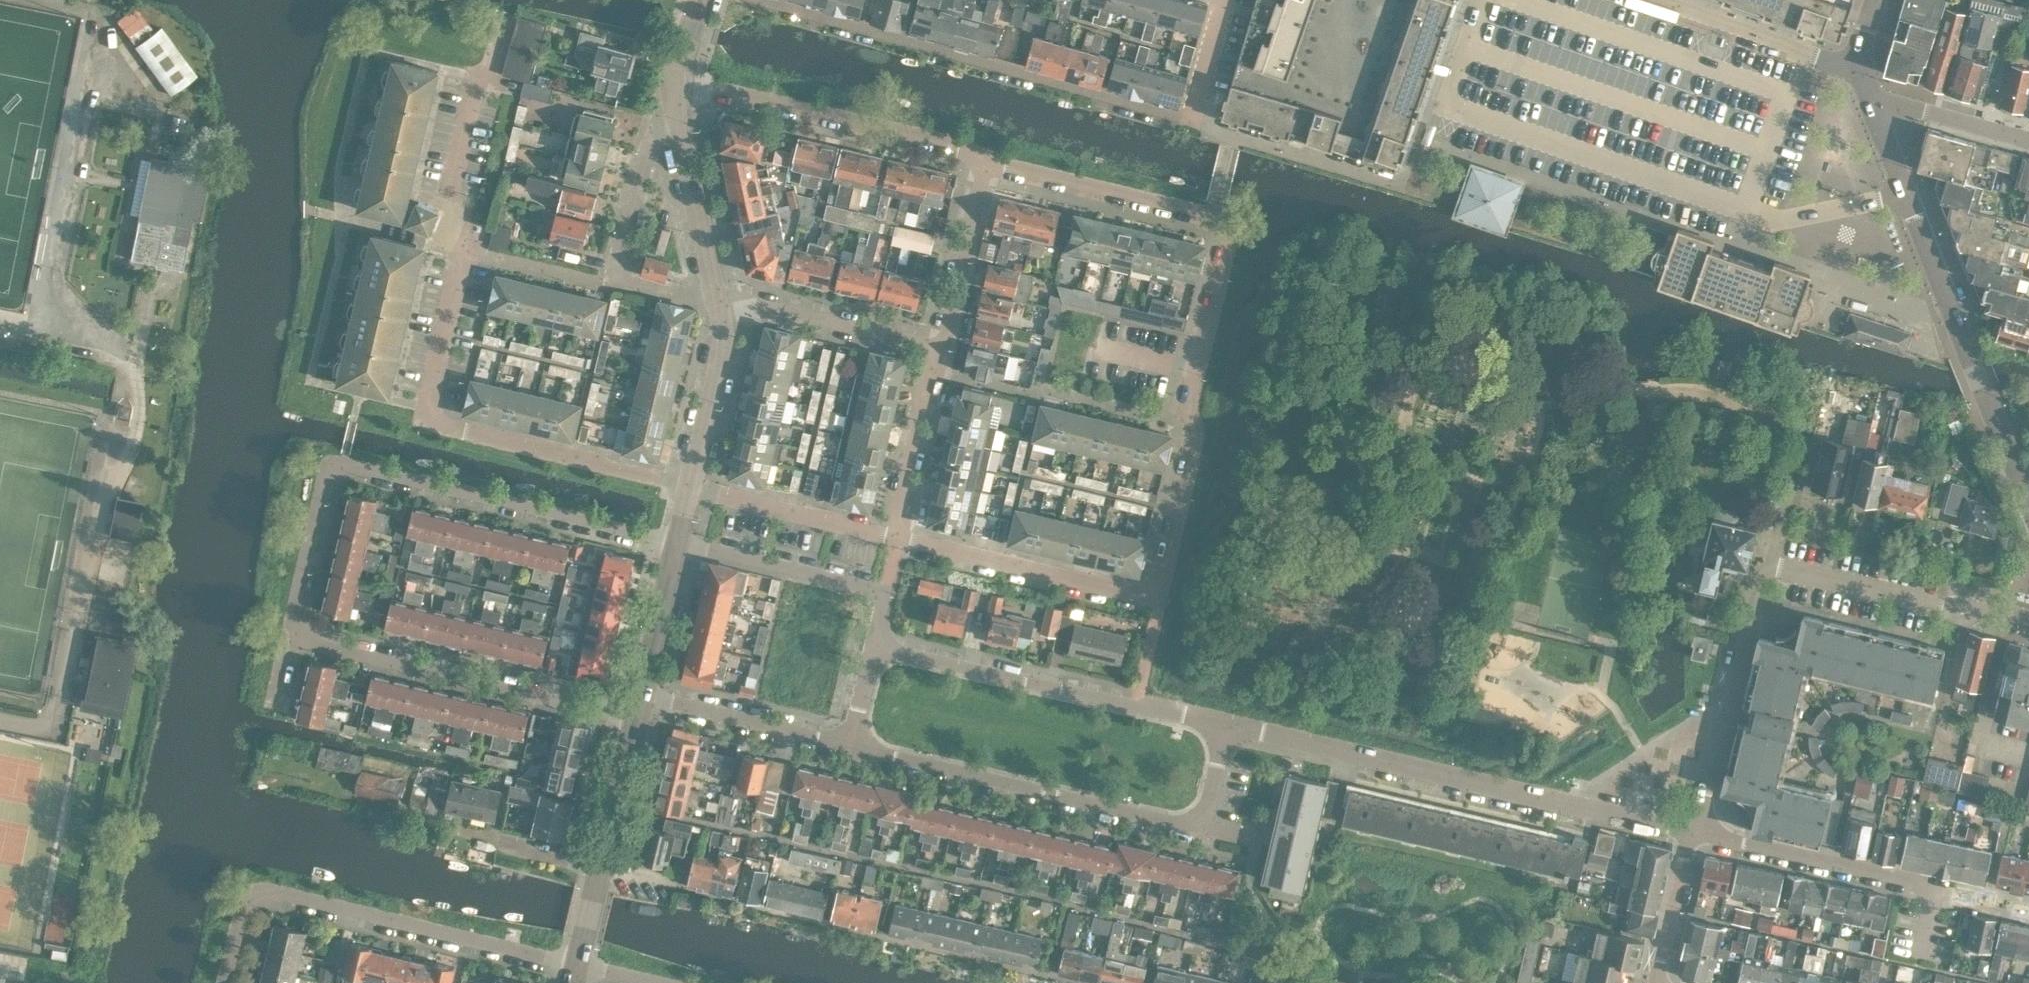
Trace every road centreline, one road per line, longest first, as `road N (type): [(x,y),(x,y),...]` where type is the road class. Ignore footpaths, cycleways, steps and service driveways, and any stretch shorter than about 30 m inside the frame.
road 1 (residential): [(894,535),(1158,596),(1197,436),(1190,402),(1231,223),(986,161)]
road 2 (residential): [(1694,831),(1759,574),(1770,565),(1937,606),(1975,603),(2028,616)]
road 3 (residential): [(678,540),(346,466),(329,477),(286,635)]
road 4 (residential): [(1694,831),(1228,724)]
road 5 (residential): [(1191,118),(769,0)]
road 6 (residential): [(2028,500),(1866,96)]
road 7 (residential): [(224,982),(243,902),(271,889),(577,964)]
road 8 (residential): [(426,409),(461,250),(449,189),(476,79),(492,67),(506,16)]
road 9 (residential): [(1228,724),(874,645)]
road 10 (residential): [(850,744),(1202,827)]
road 11 (residential): [(634,720),(286,635)]
road 12 (residential): [(1694,831),(2028,908)]
road 13 (residential): [(986,161),(960,148),(677,81)]
road 14 (residential): [(426,409),(443,426),(690,485)]
road 15 (residential): [(874,645),(886,589),(678,540)]
road 16 (unclassified): [(577,964),(634,720)]
road 17 (unclassified): [(721,314),(678,127),(677,81)]
road 18 (residential): [(721,314),(762,305),(943,348)]
road 19 (residential): [(1399,182),(1191,118)]
road 20 (residential): [(641,694),(850,744)]
road 21 (residential): [(690,485),(894,535)]
road 22 (residential): [(1855,66),(1663,0)]
road 23 (residential): [(894,535),(943,348)]
road 24 (residential): [(943,348),(986,161)]
road 25 (unclassified): [(690,485),(723,358),(721,314)]
road 26 (residential): [(1866,96),(2028,139)]
road 27 (unclassified): [(641,694),(678,540)]
road 28 (residential): [(1655,982),(1694,831)]
road 29 (residential): [(1191,118),(1225,0)]

